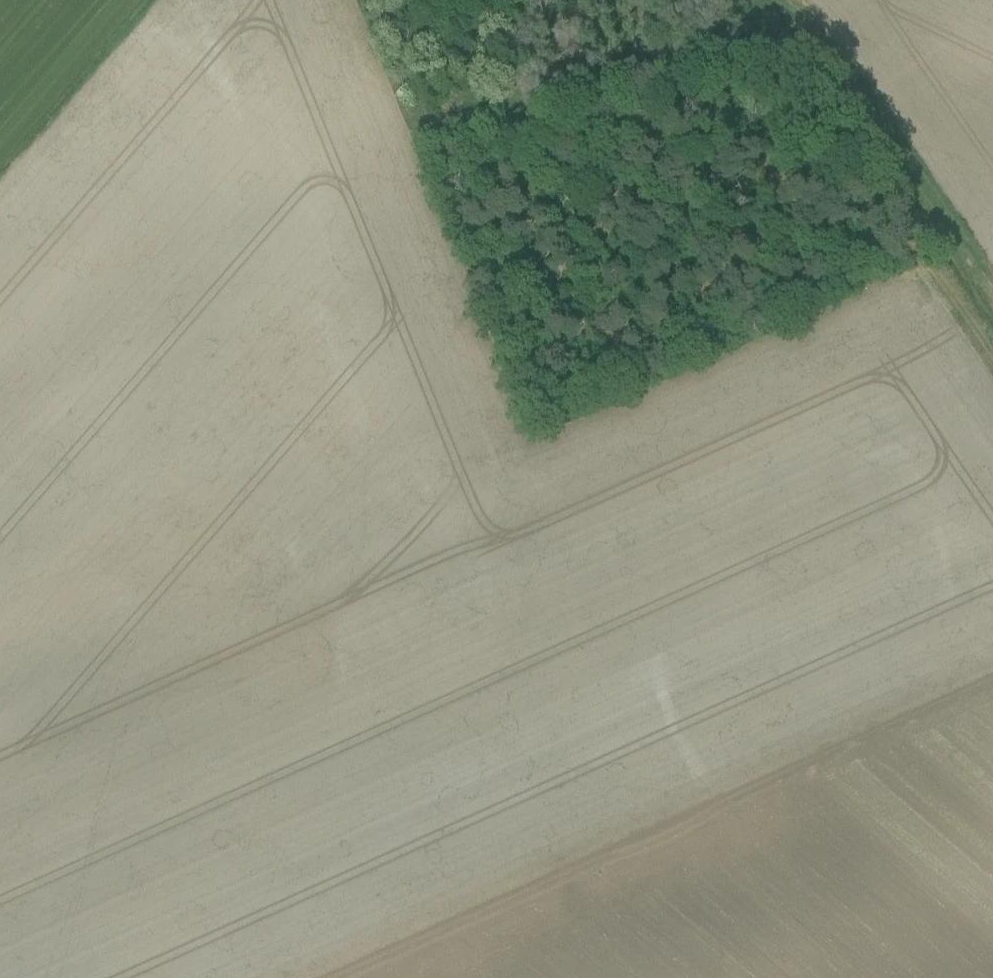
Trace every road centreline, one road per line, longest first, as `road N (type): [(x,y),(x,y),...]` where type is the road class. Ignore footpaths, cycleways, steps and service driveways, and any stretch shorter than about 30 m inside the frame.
road 1 (track): [(772,0),(811,25),(992,290)]

